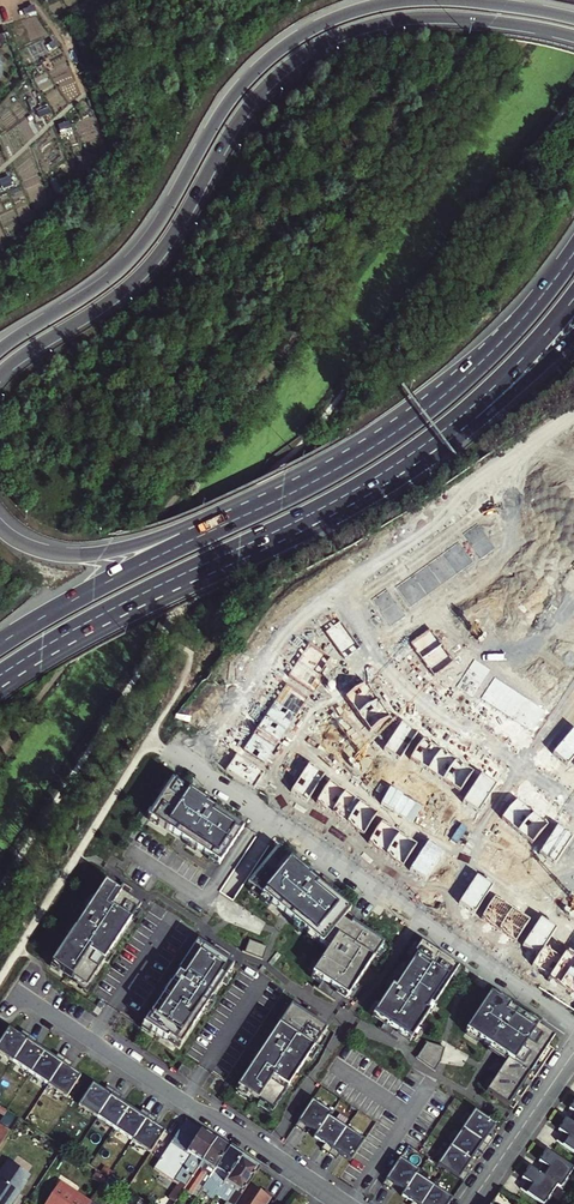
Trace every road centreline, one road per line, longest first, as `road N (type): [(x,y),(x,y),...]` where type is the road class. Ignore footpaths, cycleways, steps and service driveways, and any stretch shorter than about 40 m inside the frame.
road 1 (trunk): [(0,374),(148,268),(250,104),(318,46),(355,30),(426,19),(573,41)]
road 2 (trunk): [(111,611),(397,465),(472,408),(573,298)]
road 3 (trunk): [(481,362),(363,455),(0,643)]
road 4 (trunk): [(405,0),(332,19),(268,58),(232,96),(127,262),(0,346)]
road 5 (trunk): [(111,611),(369,501),(463,437),(573,337)]
road 6 (trunk): [(481,362),(341,453),(141,545),(65,554),(26,543),(0,523)]
road 7 (residential): [(192,766),(573,1022)]
road 8 (residential): [(26,993),(344,1203)]
road 9 (residential): [(340,589),(380,659),(410,691),(573,803)]
road 10 (residential): [(192,766),(285,632),(340,589)]
road 11 (residential): [(340,589),(435,524),(489,472)]
road 12 (residential): [(472,1203),(573,1054)]
road 13 (trunk): [(573,253),(481,362)]
road 14 (trunk): [(0,675),(111,611)]

